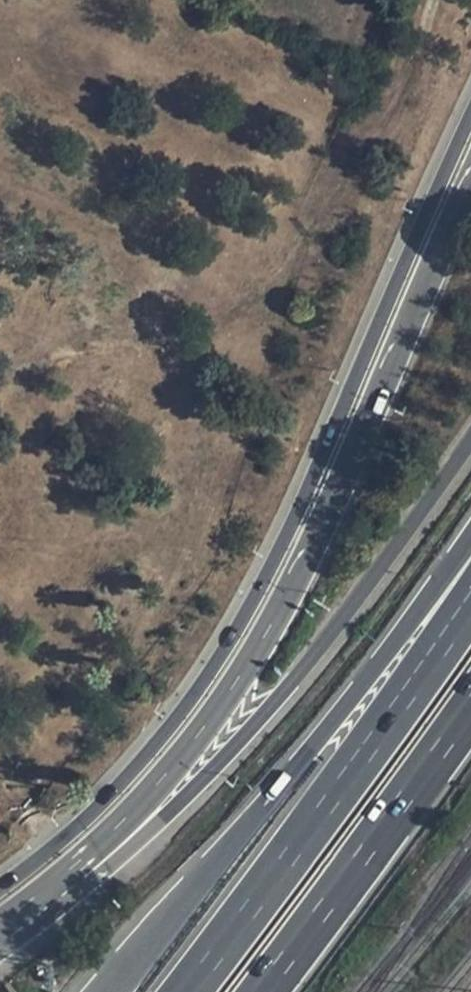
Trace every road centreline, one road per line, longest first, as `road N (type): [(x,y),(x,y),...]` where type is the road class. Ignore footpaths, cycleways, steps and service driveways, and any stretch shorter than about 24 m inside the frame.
road 1 (primary): [(470,110),(242,636),(165,743),(84,830),(0,894)]
road 2 (primary): [(171,774),(299,584),(470,181)]
road 3 (motorway): [(470,538),(112,991)]
road 4 (motorway): [(470,600),(188,991)]
road 5 (secondary): [(171,774),(208,765),(282,692),(470,437)]
road 6 (motorway): [(261,991),(470,702)]
road 7 (primary): [(0,935),(171,774)]

